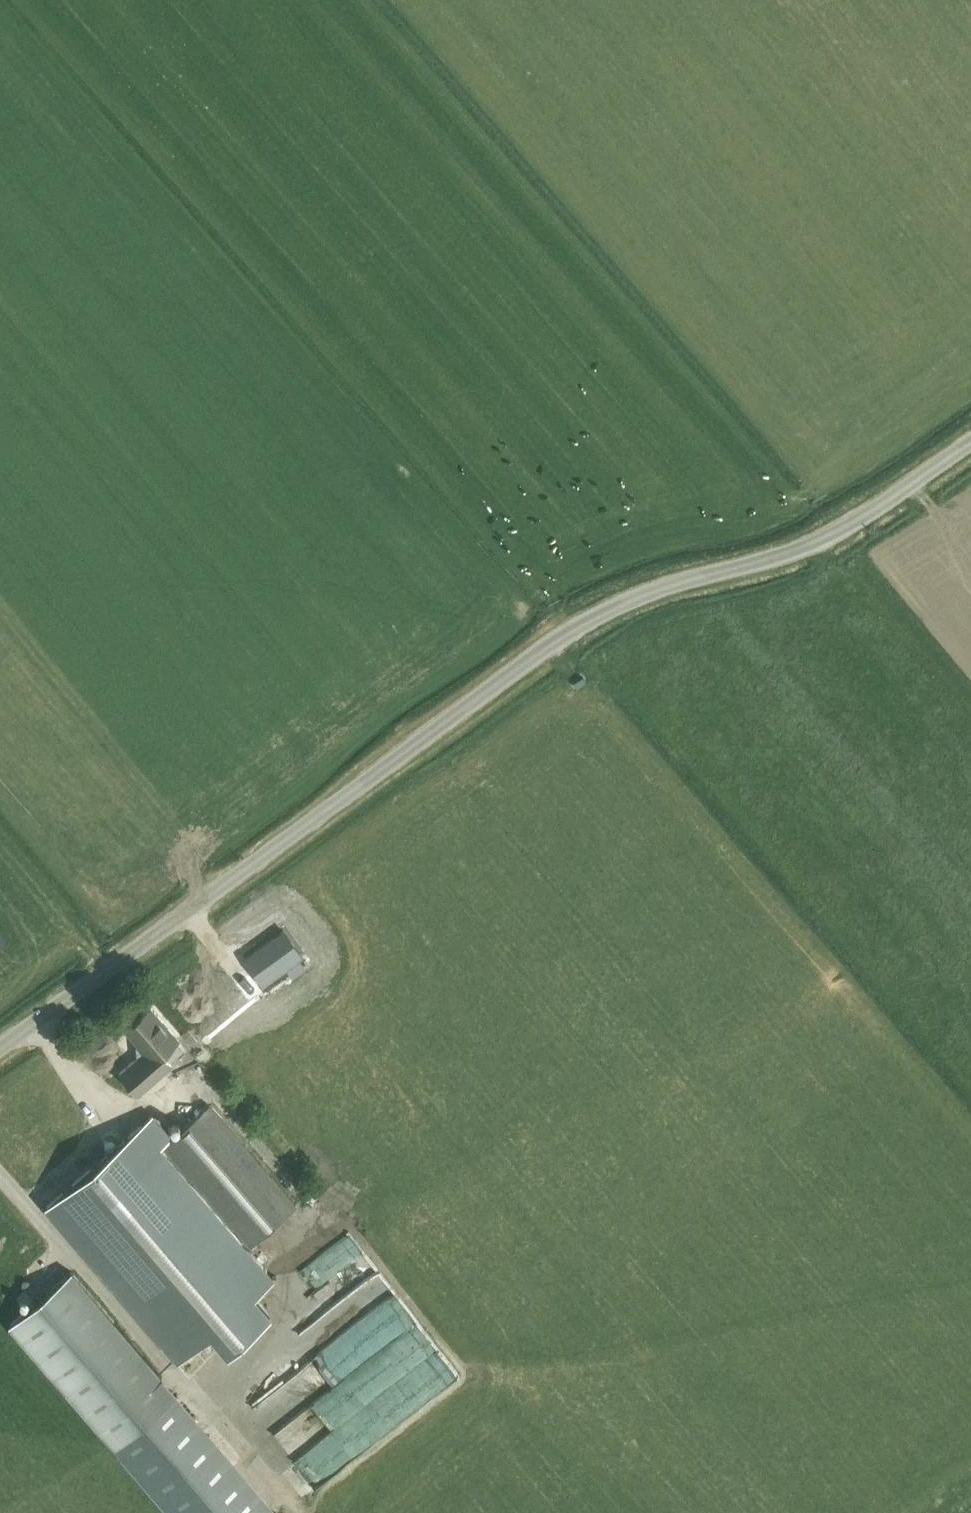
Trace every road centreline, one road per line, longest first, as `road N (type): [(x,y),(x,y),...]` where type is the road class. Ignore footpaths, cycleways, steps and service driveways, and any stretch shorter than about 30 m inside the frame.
road 1 (unclassified): [(0,1047),(592,617),(688,578),(817,540),(970,441)]

